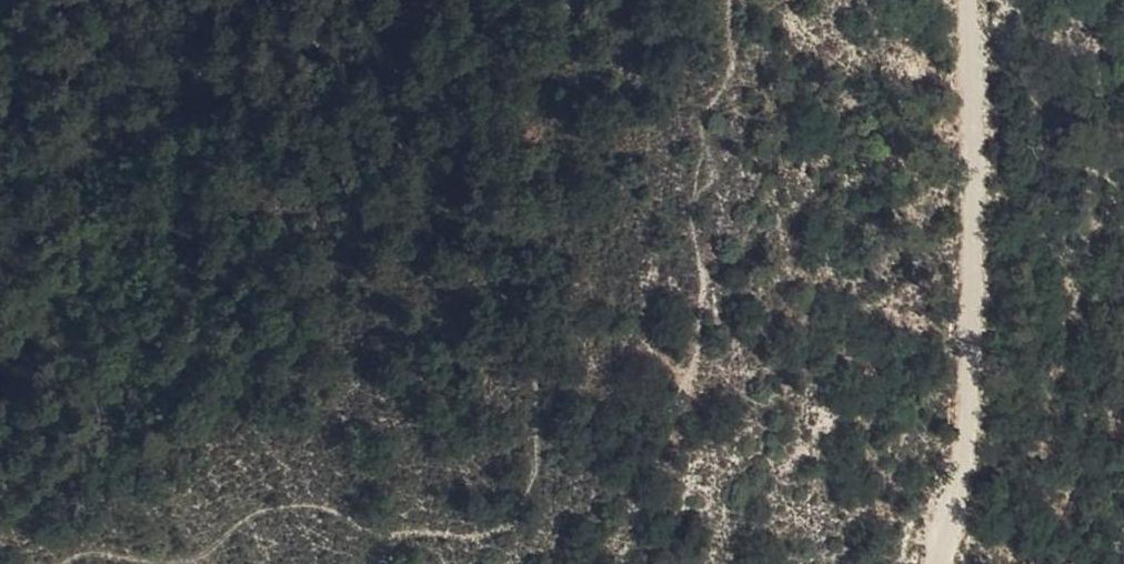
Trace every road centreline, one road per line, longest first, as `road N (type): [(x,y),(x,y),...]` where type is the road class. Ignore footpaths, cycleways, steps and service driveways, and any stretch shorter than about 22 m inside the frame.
road 1 (track): [(975,0),(988,247),(956,522),(935,563)]

